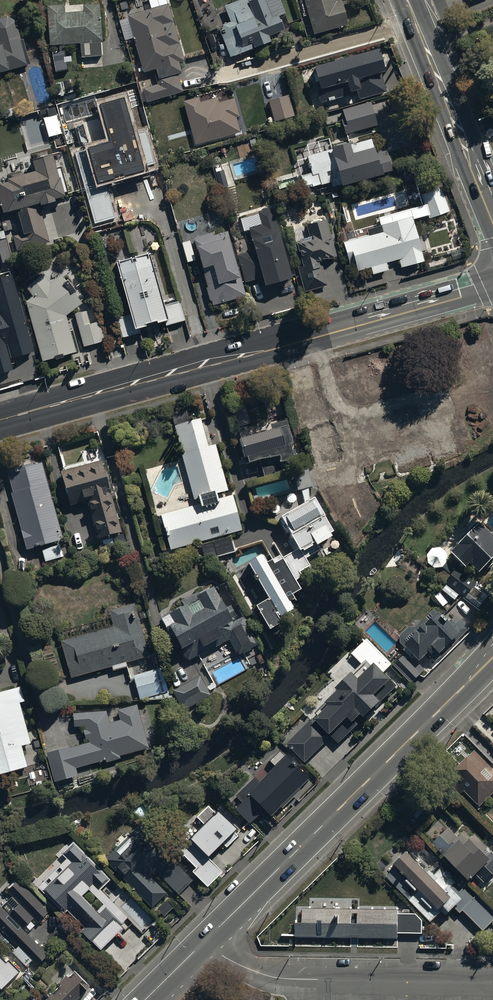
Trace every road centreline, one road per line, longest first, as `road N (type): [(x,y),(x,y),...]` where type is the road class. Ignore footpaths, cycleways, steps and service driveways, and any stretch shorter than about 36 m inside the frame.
road 1 (tertiary): [(0,423),(492,286)]
road 2 (secondary): [(492,656),(204,942)]
road 3 (residential): [(204,942),(274,977),(492,982)]
road 4 (secondary): [(408,0),(492,204)]

